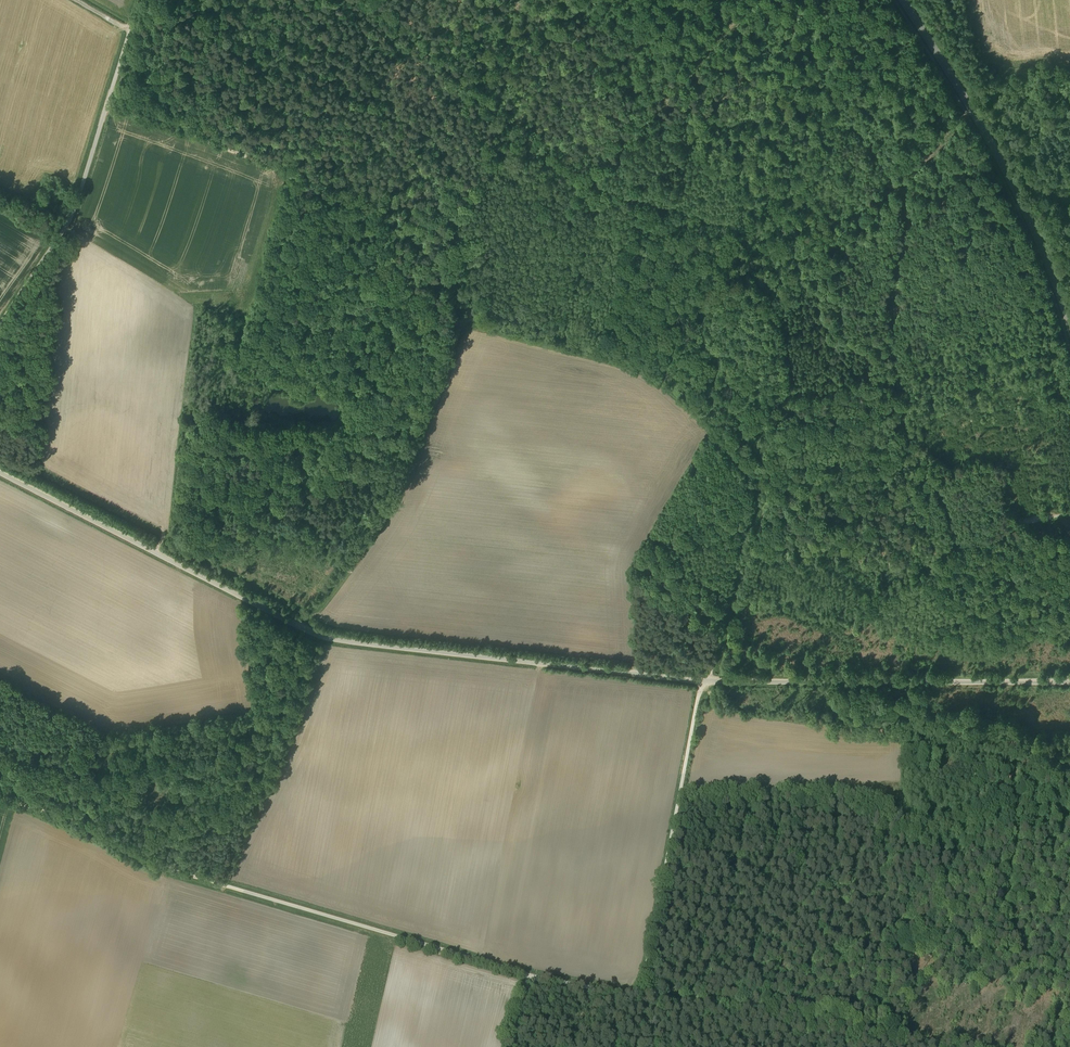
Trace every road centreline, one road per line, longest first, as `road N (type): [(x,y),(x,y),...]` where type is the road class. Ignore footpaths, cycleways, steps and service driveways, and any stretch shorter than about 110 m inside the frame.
road 1 (unclassified): [(1069,682),(702,681),(337,640),(0,473)]
road 2 (unclassified): [(0,798),(86,821),(181,872),(532,976)]
road 3 (track): [(702,681),(640,988),(532,976),(512,1046)]
road 4 (tertiary): [(903,0),(999,157),(1069,325)]
road 5 (unclassified): [(141,0),(74,210),(0,327)]
road 6 (track): [(754,0),(589,182)]
road 7 (track): [(708,682),(756,494)]
road 8 (track): [(973,111),(871,213)]
road 9 (track): [(953,546),(1069,515)]

